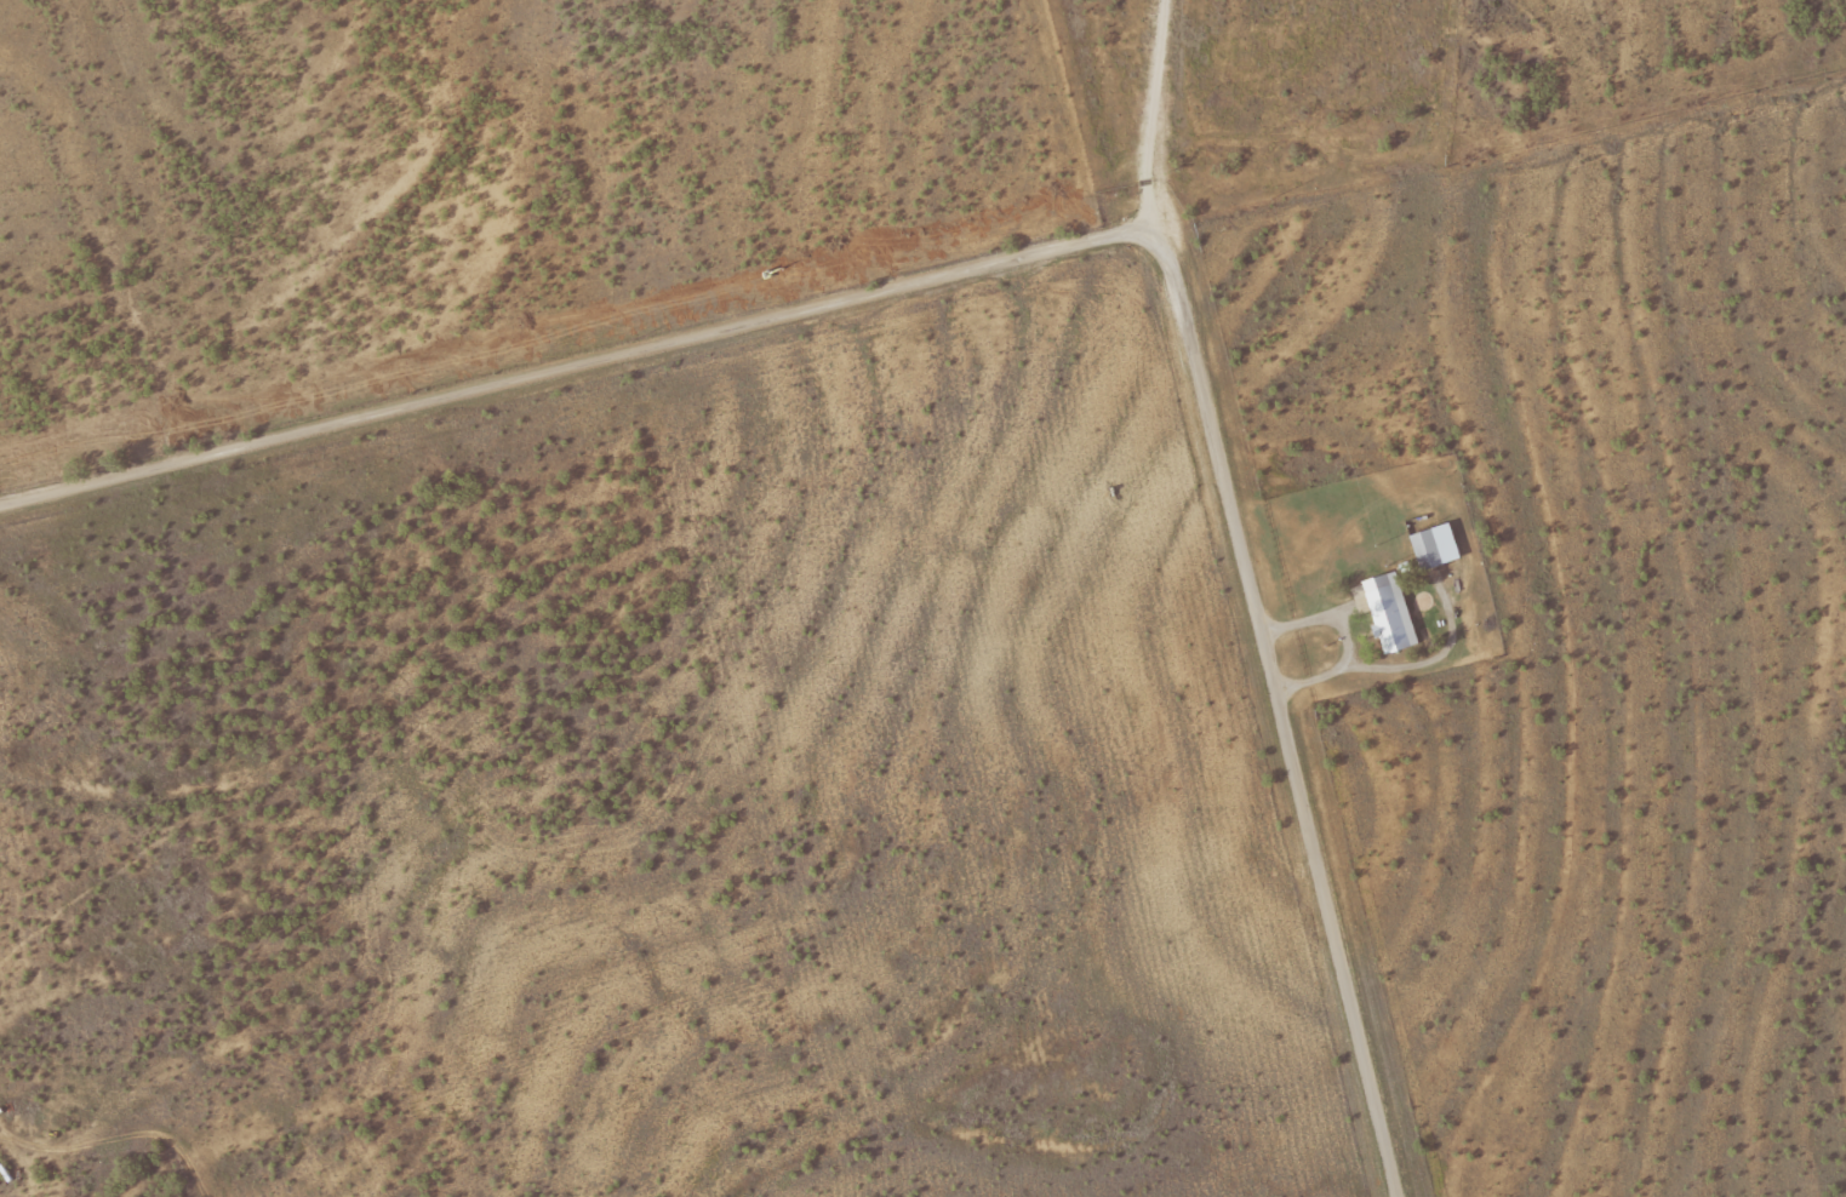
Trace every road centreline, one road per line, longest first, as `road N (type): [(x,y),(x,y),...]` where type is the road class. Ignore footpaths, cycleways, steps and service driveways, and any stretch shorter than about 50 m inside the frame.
road 1 (residential): [(1392,1196),(1177,299),(1162,257),(1139,234),(1110,231),(0,499)]
road 2 (residential): [(1110,231),(1124,0)]

